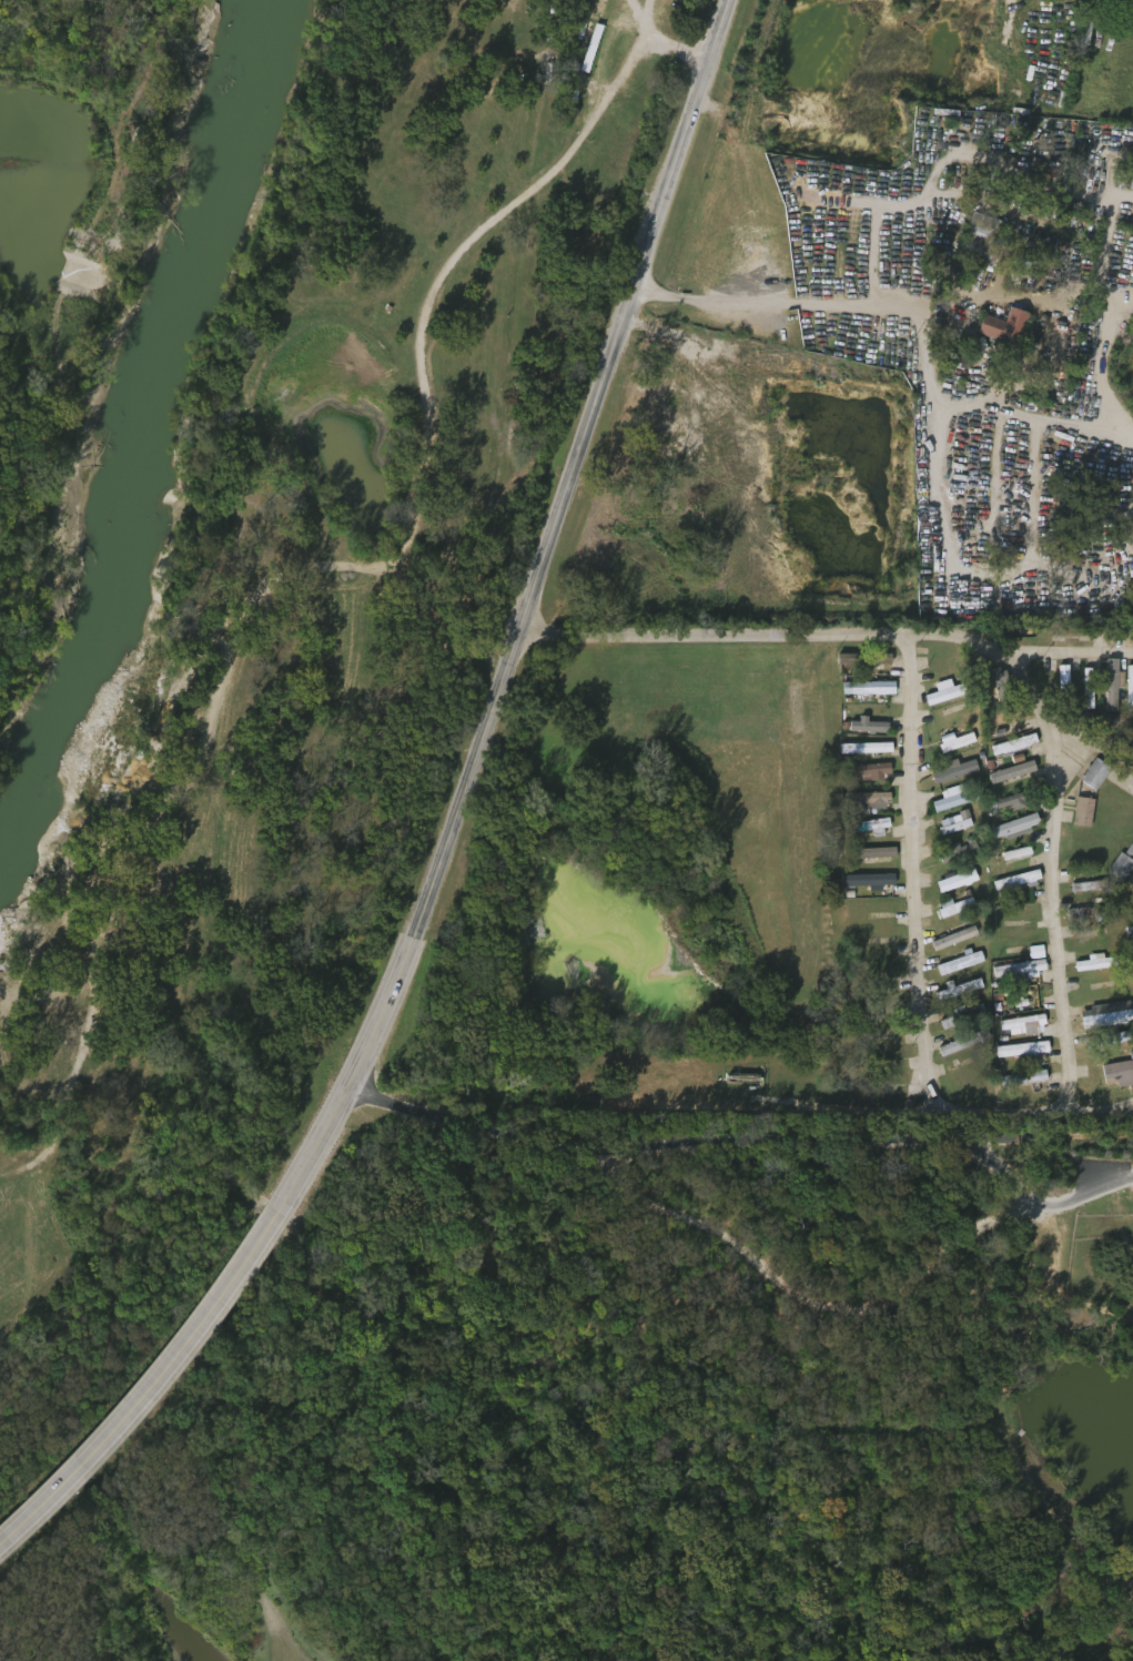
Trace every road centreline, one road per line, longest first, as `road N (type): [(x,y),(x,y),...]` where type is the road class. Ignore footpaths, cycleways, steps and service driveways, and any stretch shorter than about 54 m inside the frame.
road 1 (tertiary): [(0,1544),(153,1386),(260,1244),(352,1088),(438,864),(723,0)]

